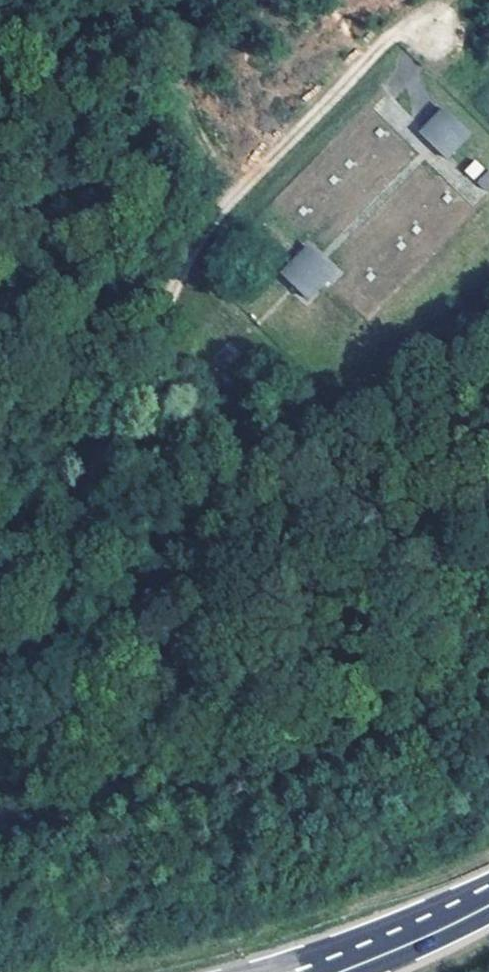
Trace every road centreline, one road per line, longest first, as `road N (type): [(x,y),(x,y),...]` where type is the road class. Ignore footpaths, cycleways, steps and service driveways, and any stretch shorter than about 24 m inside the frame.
road 1 (track): [(0,673),(59,603),(94,471),(186,270),(248,185)]
road 2 (track): [(248,185),(436,0)]
road 3 (primary): [(488,894),(333,955),(260,971)]
road 4 (track): [(248,185),(199,112),(183,53),(133,0)]
road 5 (primary): [(356,971),(488,910)]

